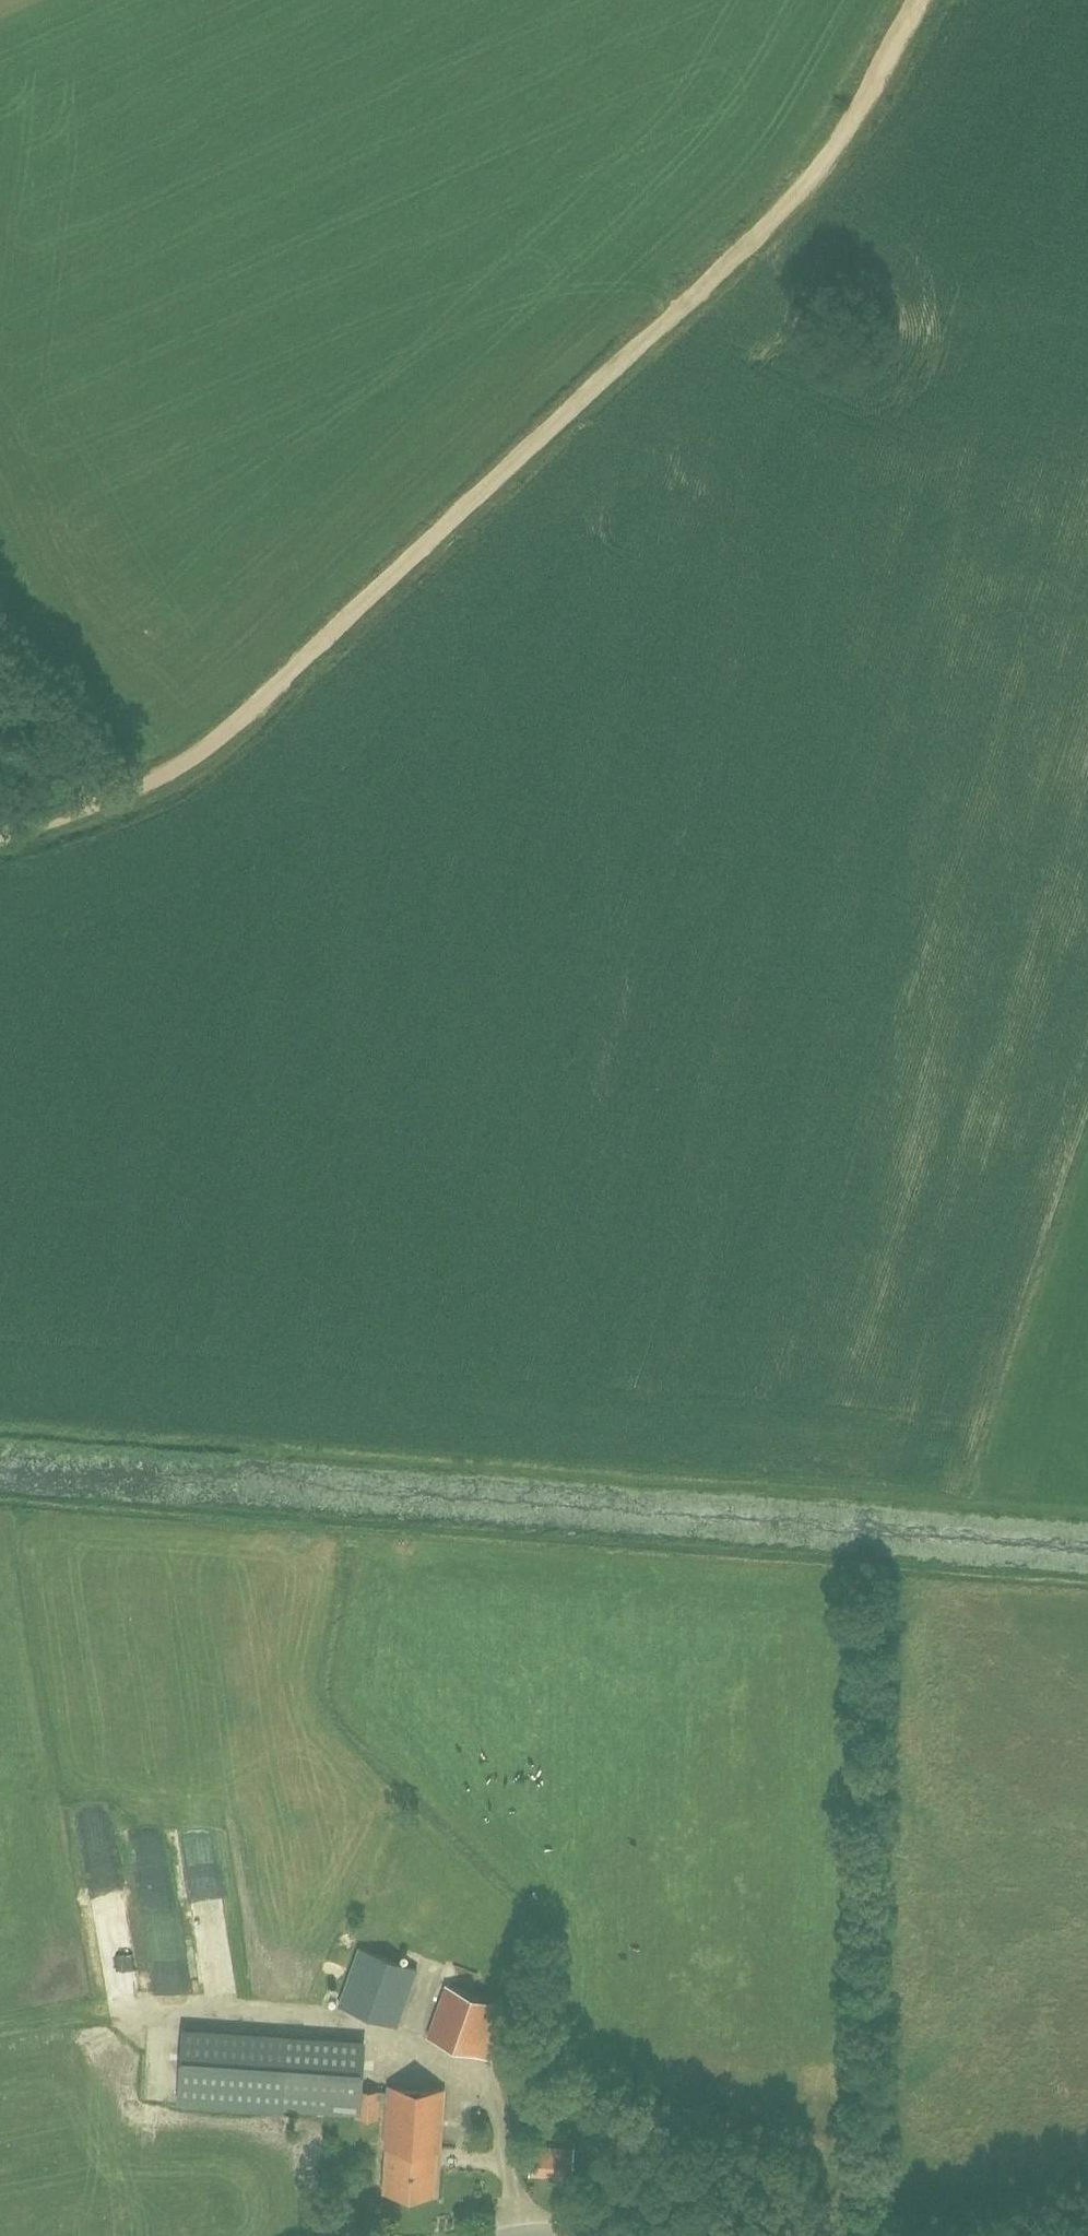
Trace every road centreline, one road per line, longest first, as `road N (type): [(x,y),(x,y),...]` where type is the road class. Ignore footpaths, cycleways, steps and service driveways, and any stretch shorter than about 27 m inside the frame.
road 1 (track): [(0,841),(113,804),(184,768),(262,701),(791,203),(838,149),(926,0)]
road 2 (track): [(1087,1507),(0,1415)]

